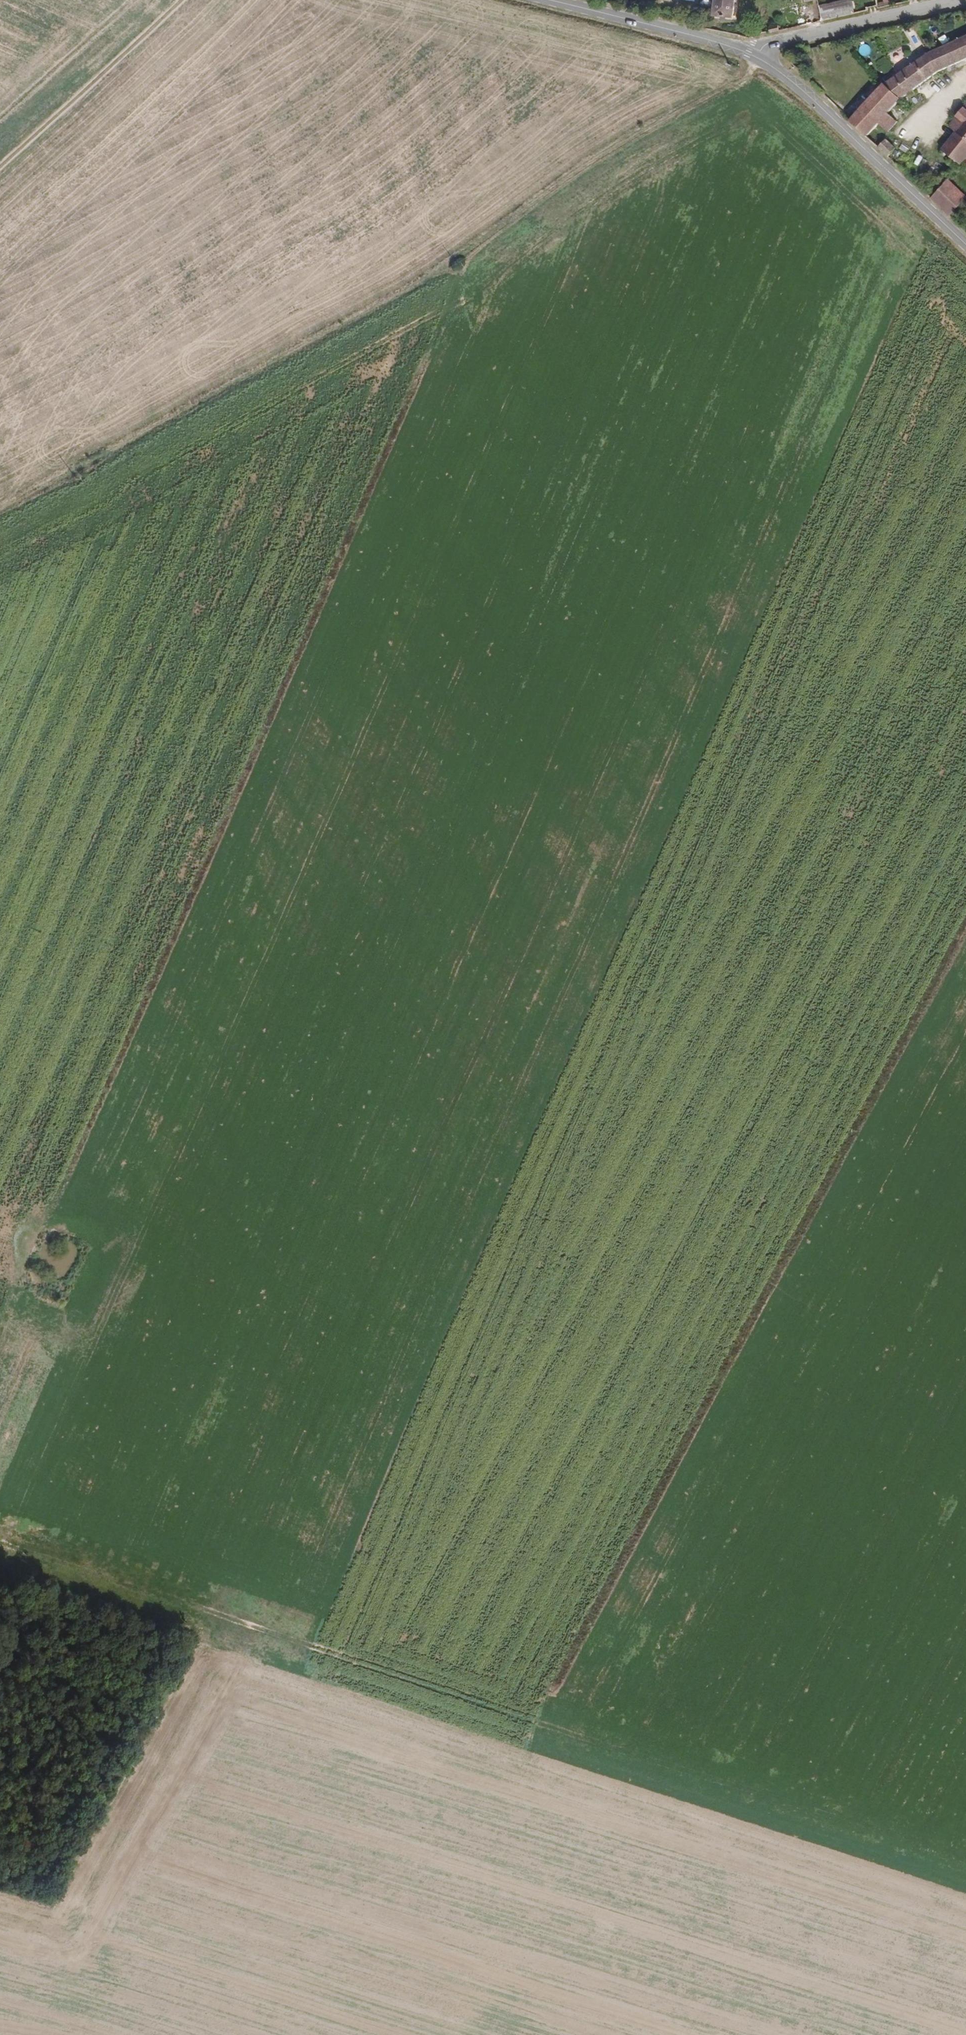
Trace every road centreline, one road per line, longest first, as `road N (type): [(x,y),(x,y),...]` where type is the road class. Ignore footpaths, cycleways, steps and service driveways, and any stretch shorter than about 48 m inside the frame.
road 1 (tertiary): [(965,249),(758,57)]
road 2 (track): [(177,0),(0,165)]
road 3 (tertiary): [(758,57),(548,0)]
road 4 (unclassified): [(758,57),(811,34),(953,1)]

